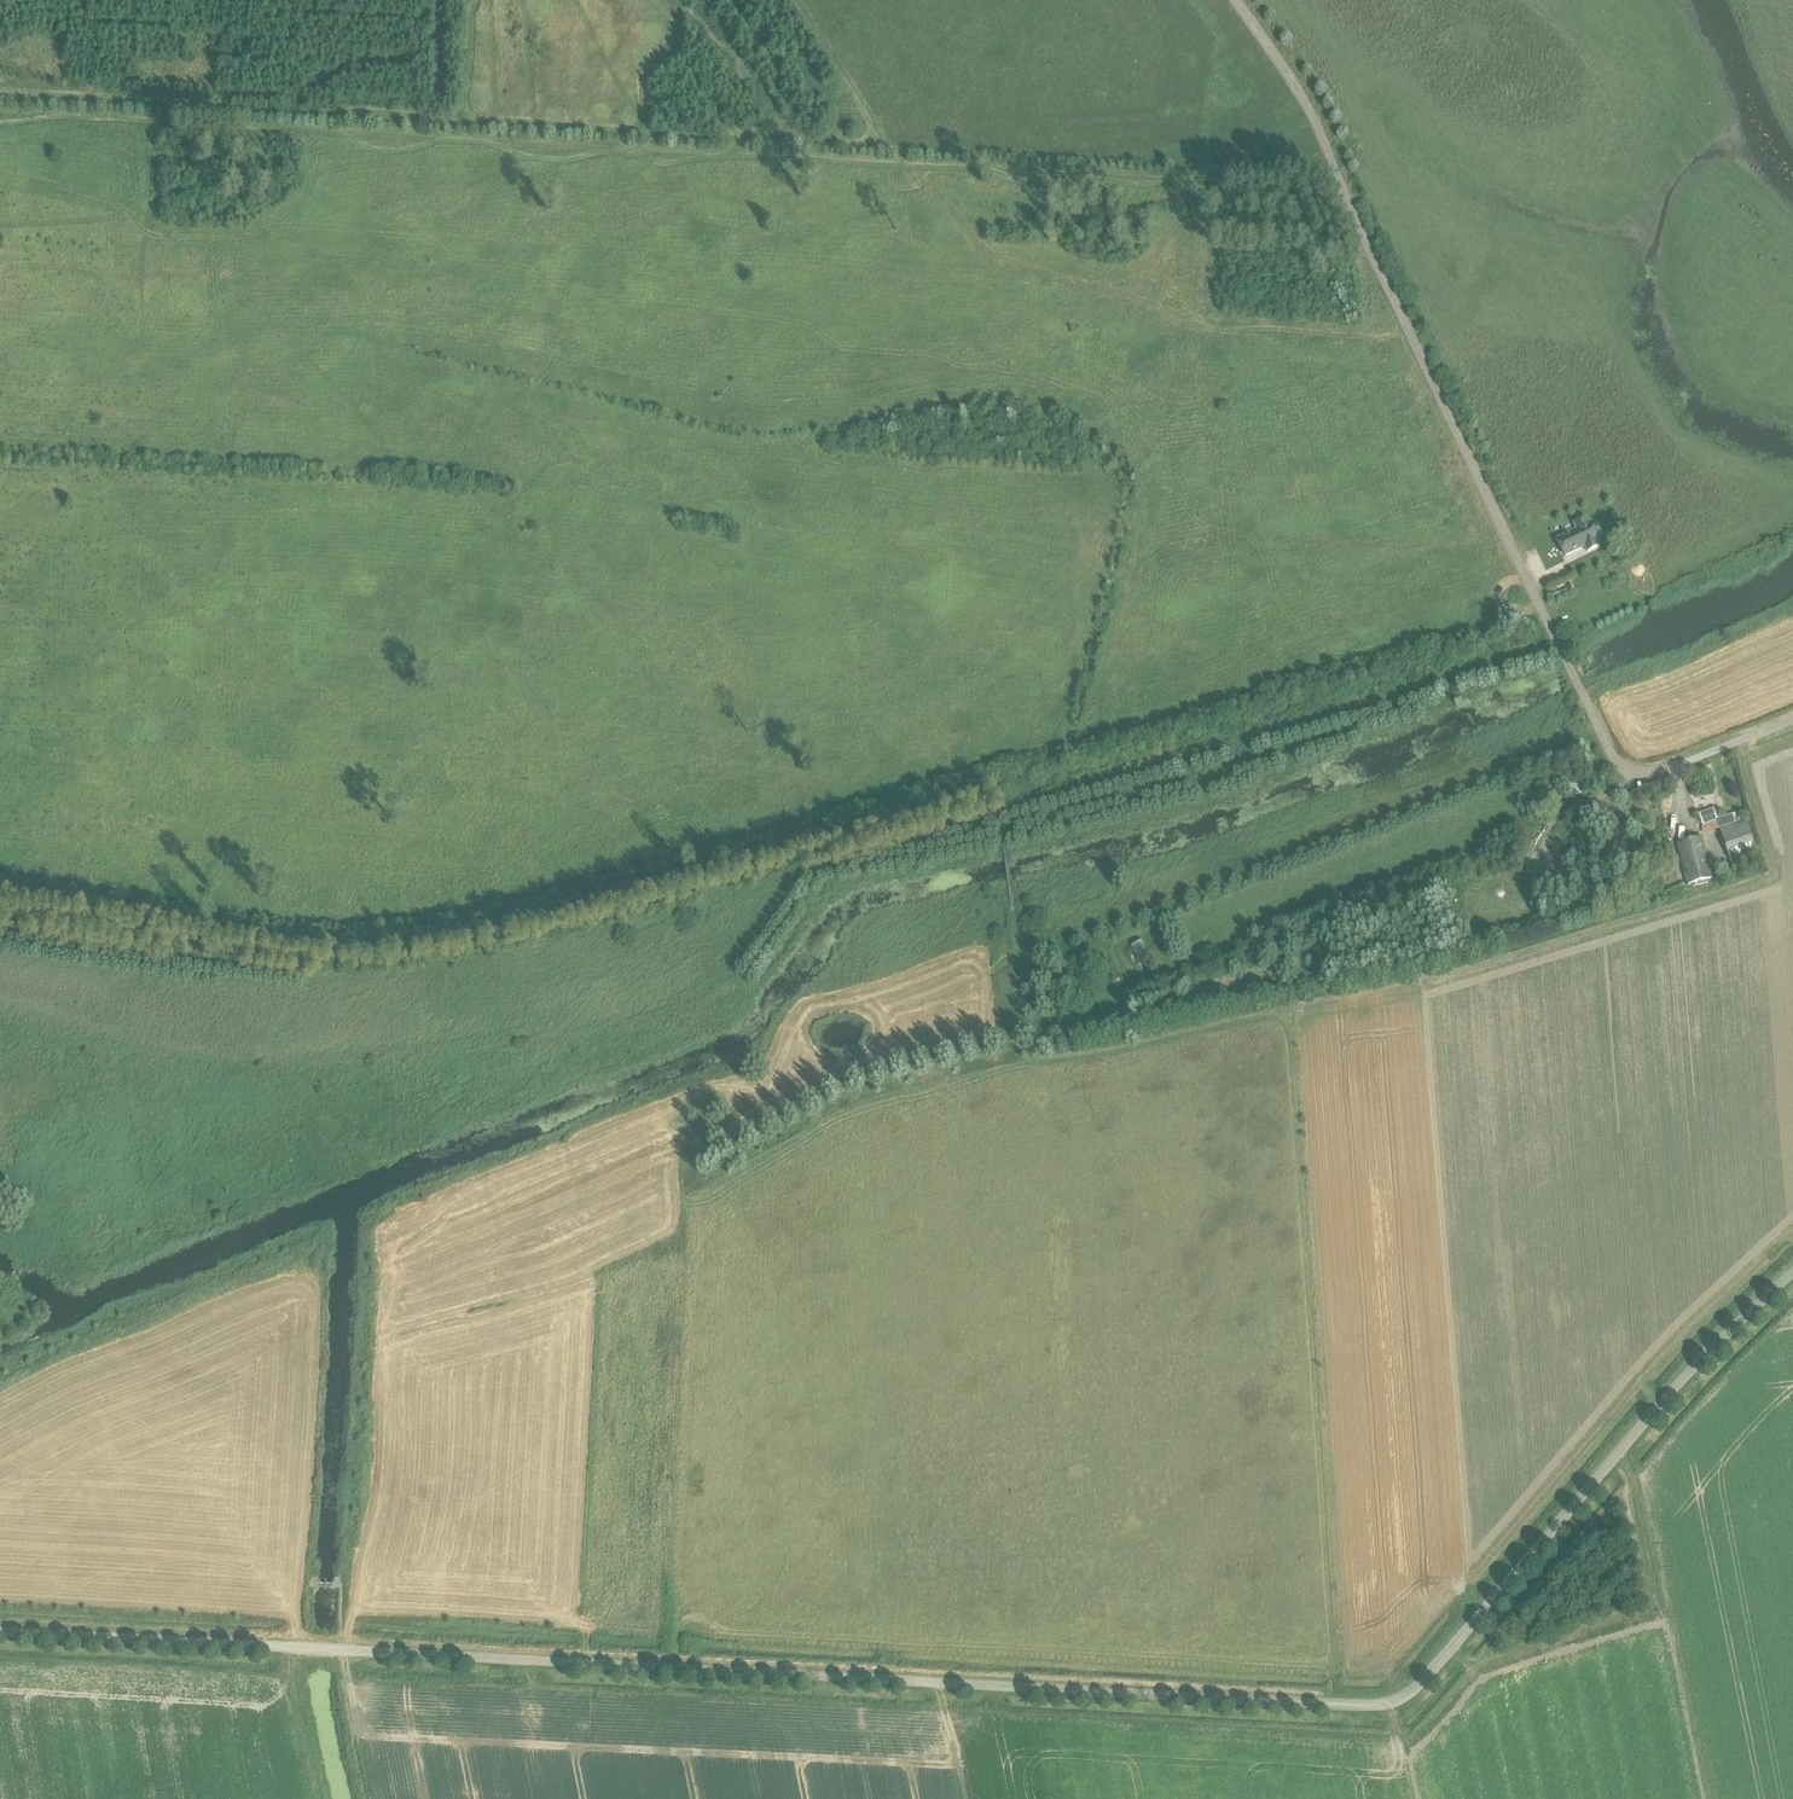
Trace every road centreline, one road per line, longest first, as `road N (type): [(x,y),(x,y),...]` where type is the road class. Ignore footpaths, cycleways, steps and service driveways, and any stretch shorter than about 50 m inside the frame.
road 1 (unclassified): [(1792,1273),(1687,1375),(1423,1681),(1388,1704),(0,1632)]
road 2 (track): [(1012,901),(1027,1054),(1288,1004),(1336,1705)]
road 3 (unclassified): [(1235,0),(1314,117),(1614,760),(1644,776),(1792,719)]
road 4 (track): [(998,800),(444,950),(312,956),(0,911)]
road 5 (track): [(1555,634),(998,800)]

